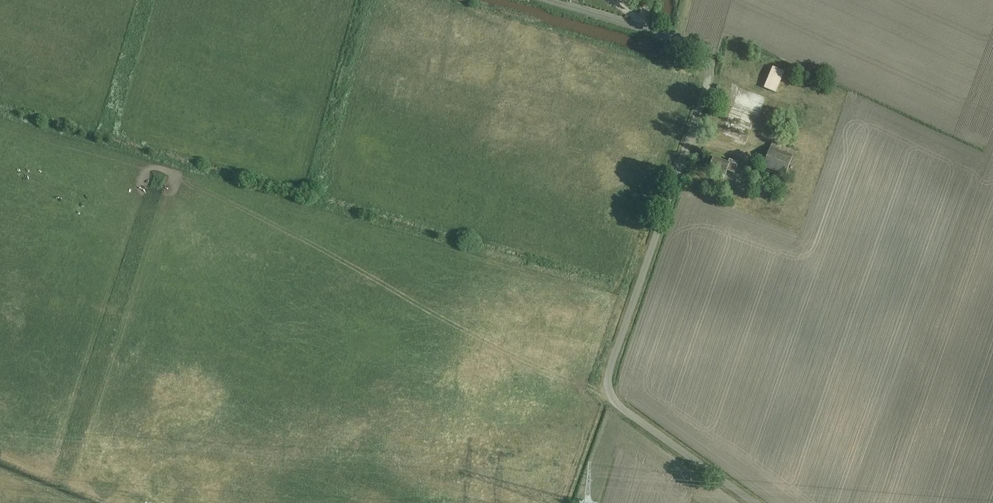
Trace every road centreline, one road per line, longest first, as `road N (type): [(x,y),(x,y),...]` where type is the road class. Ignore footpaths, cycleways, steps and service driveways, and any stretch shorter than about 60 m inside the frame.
road 1 (unclassified): [(747,502),(607,404),(606,382),(706,87),(684,43)]
road 2 (track): [(684,43),(546,0)]

